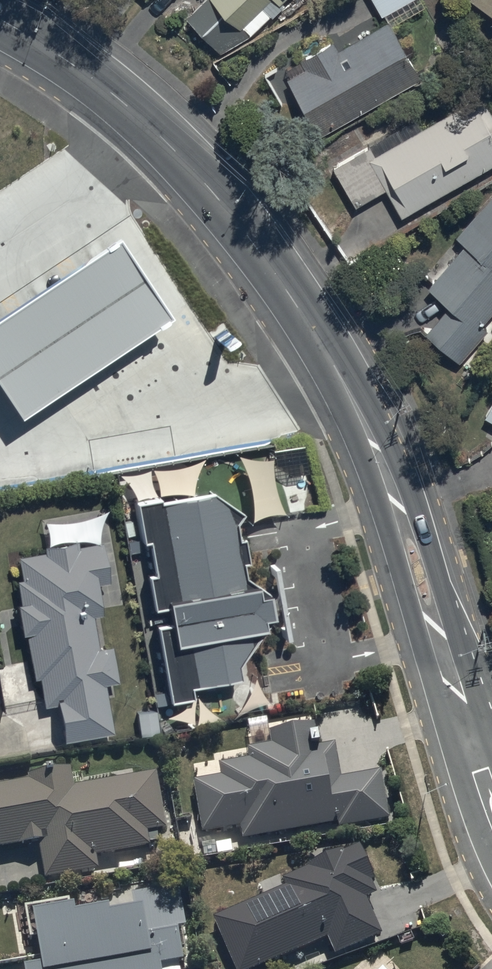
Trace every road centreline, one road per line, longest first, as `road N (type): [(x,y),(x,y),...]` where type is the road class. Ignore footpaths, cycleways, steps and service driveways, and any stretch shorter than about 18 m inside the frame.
road 1 (tertiary): [(0,22),(153,124),(224,202),(336,357),(408,535),(474,742)]

